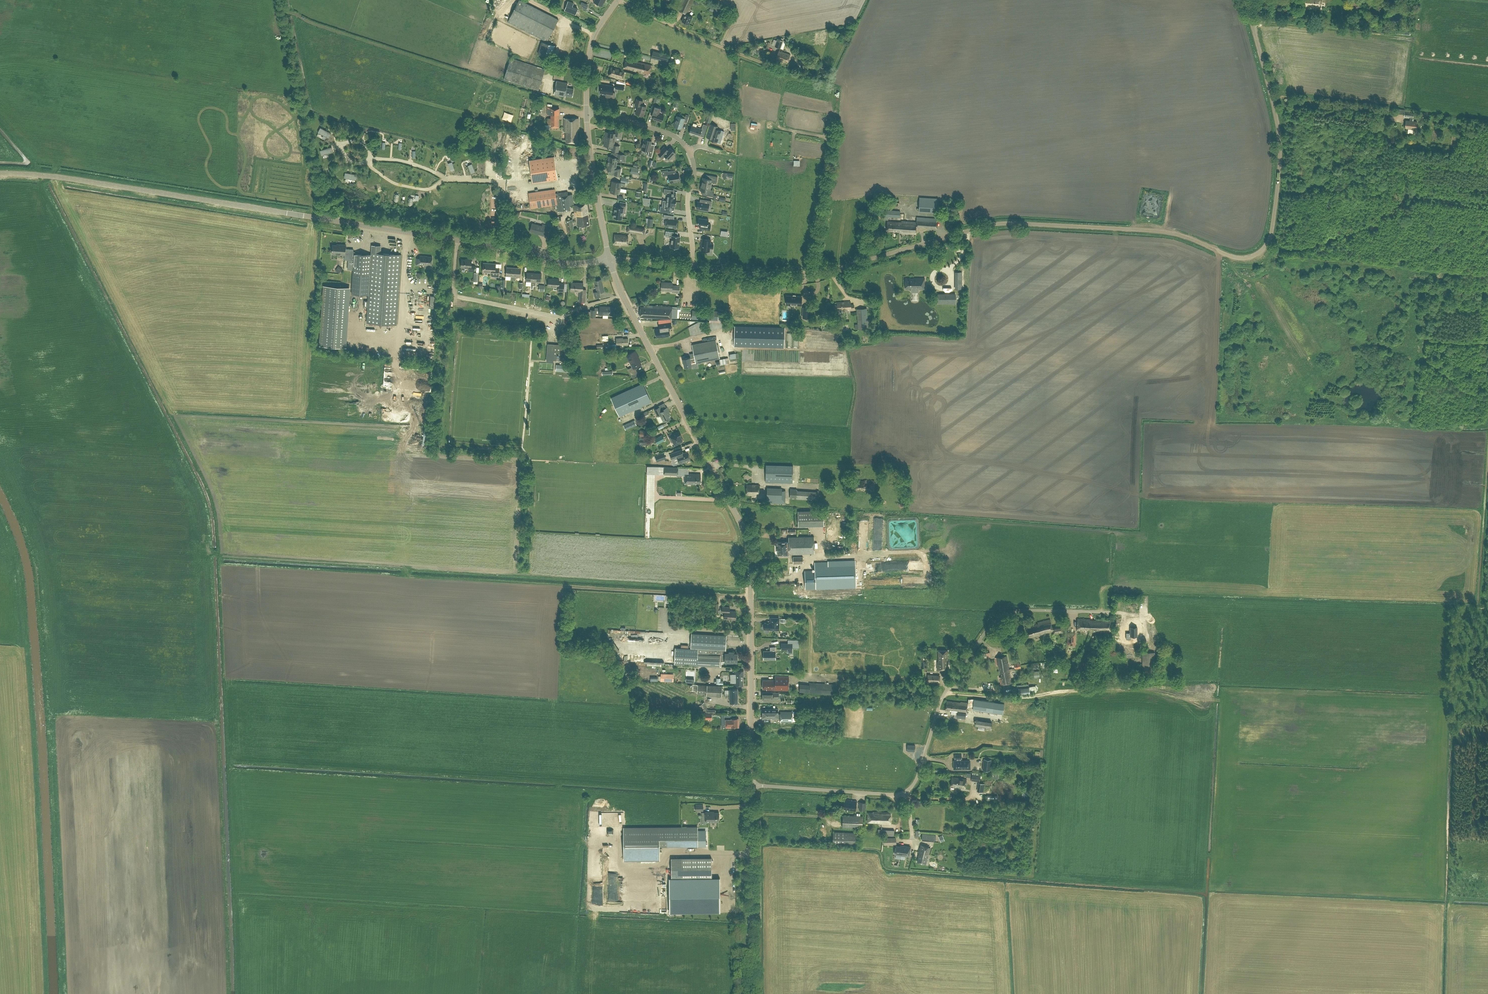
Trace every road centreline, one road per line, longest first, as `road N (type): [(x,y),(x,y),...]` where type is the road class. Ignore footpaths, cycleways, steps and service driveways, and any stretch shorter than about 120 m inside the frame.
road 1 (unclassified): [(692,267),(806,276),(1003,223),(1153,230),(1252,256),(1270,236),(1279,145),(1246,0)]
road 2 (tertiary): [(609,259),(566,263),(0,173)]
road 3 (tertiary): [(752,785),(747,540),(609,259)]
road 4 (unclassified): [(752,785),(906,791),(944,693),(995,621),(1023,610),(1108,612)]
road 5 (tertiary): [(754,993),(752,785)]
road 6 (tertiary): [(609,259),(586,113)]
road 7 (track): [(1091,690),(944,693)]
road 8 (tertiary): [(586,113),(592,39),(618,0)]

